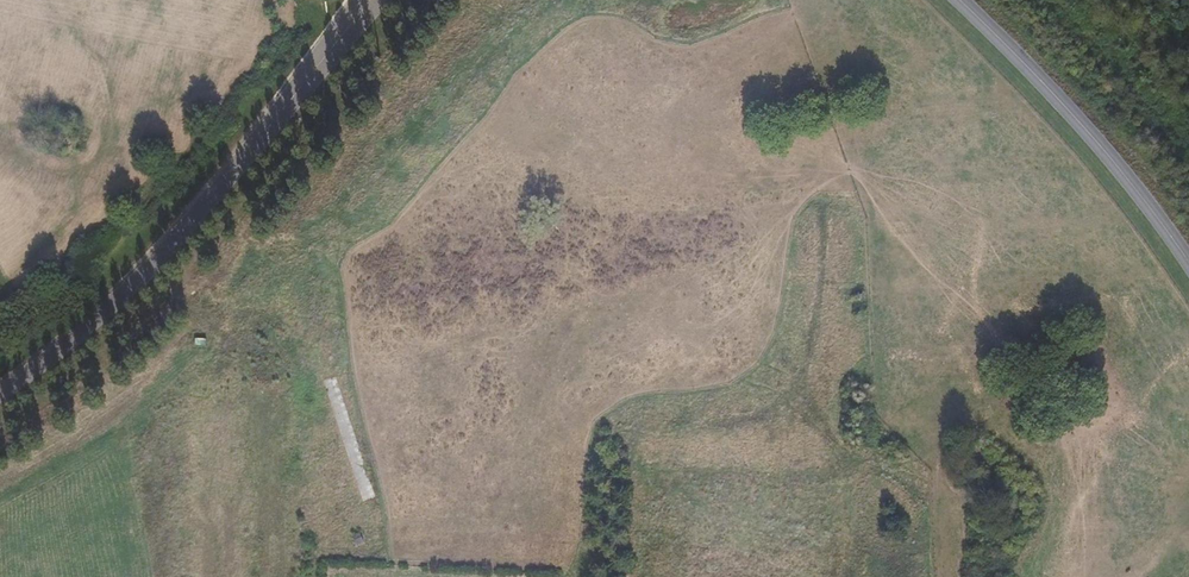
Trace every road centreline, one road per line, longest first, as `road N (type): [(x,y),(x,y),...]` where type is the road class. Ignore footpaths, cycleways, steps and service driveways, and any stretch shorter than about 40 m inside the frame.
road 1 (unclassified): [(1188,258),(1102,146),(960,0)]

